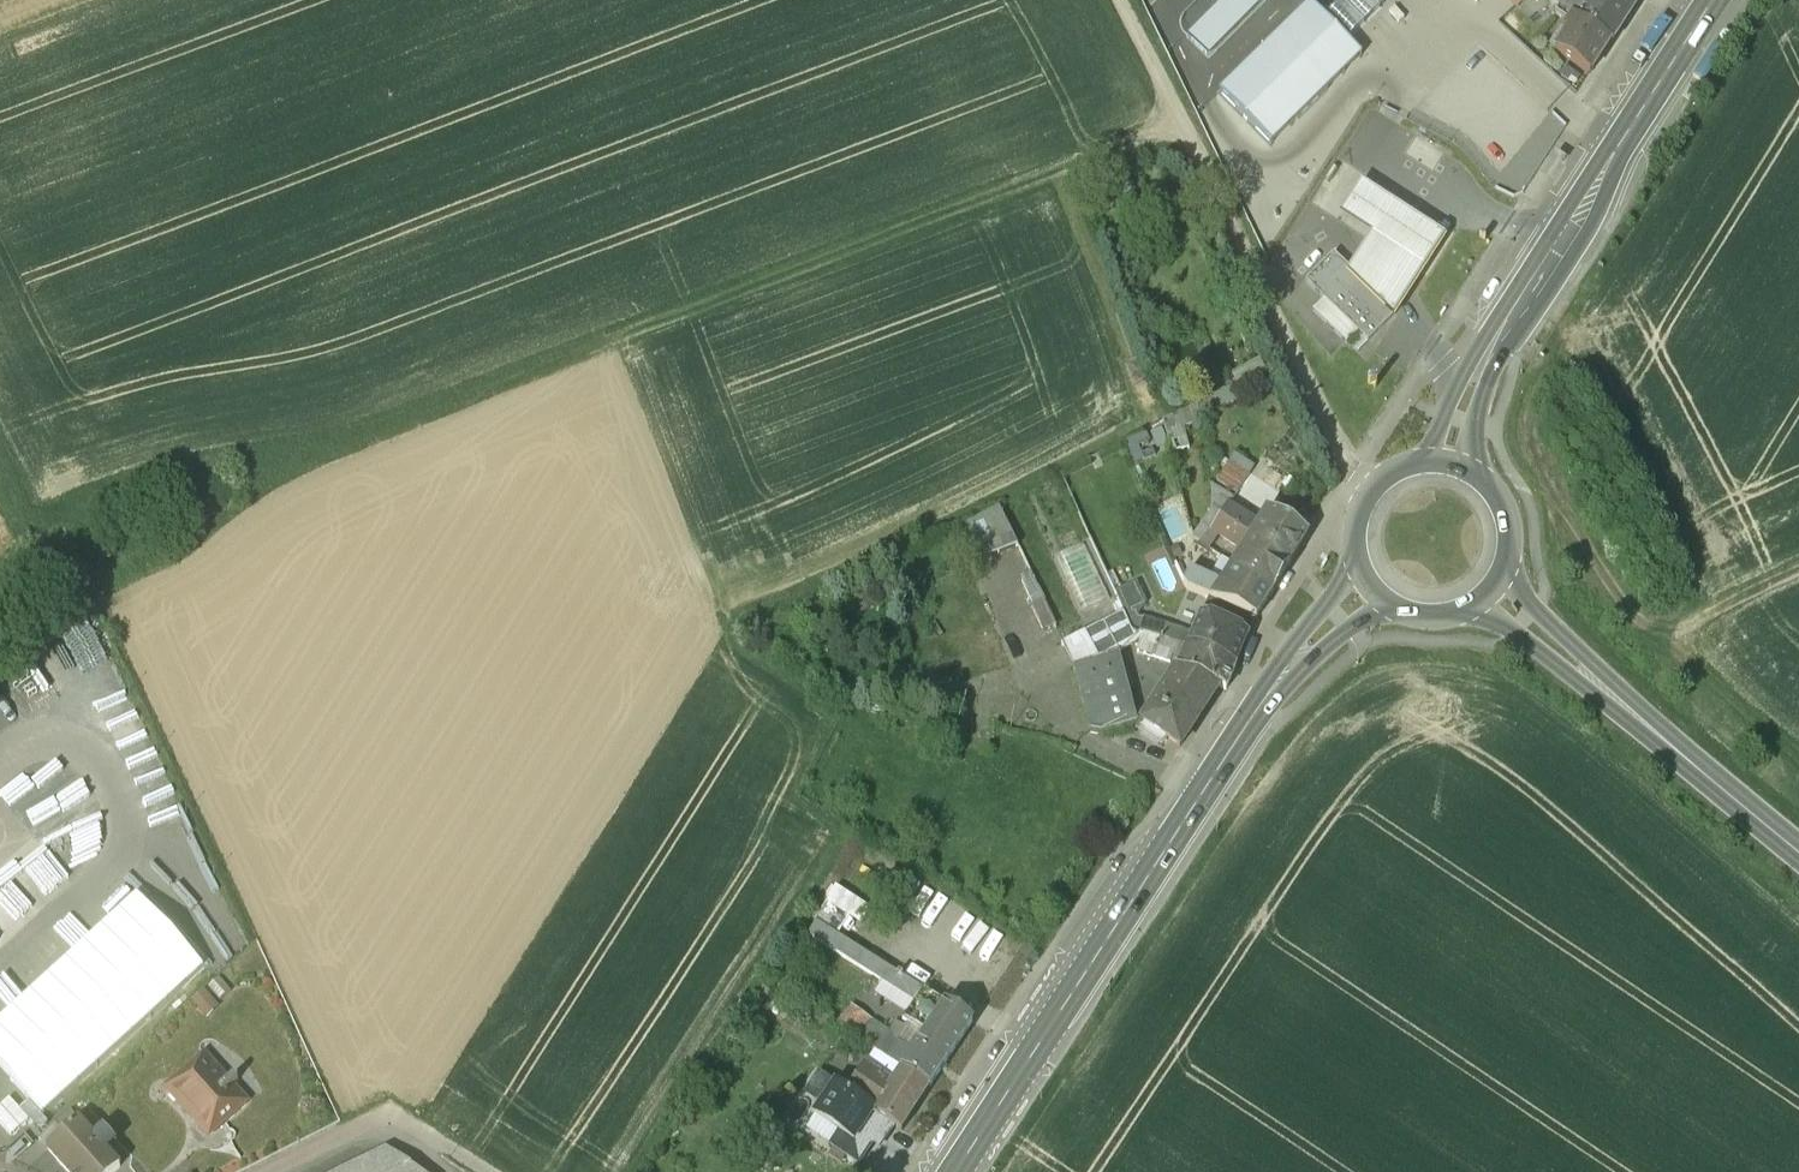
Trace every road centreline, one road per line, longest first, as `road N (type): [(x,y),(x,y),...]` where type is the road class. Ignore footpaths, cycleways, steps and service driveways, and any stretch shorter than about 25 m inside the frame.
road 1 (track): [(1182,129),(1055,171),(330,460),(0,609)]
road 2 (primary): [(1372,582),(1280,674),(953,1171)]
road 3 (track): [(1377,491),(1334,443),(1119,0)]
road 4 (secondary): [(1447,467),(1464,373),(1565,243),(1716,0)]
road 5 (primary): [(1489,590),(1798,853)]
road 6 (track): [(0,473),(20,515),(63,508),(199,452),(311,432),(330,460)]
road 7 (primary): [(1447,467),(1397,475),(1366,507),(1359,546),(1372,582)]
road 8 (track): [(1798,570),(1692,621),(1693,661)]
road 9 (primary): [(1489,590),(1501,572),(1507,528),(1486,488),(1447,467)]
road 10 (track): [(1798,761),(1695,675),(1693,661)]
road 11 (primary): [(1372,582),(1387,599),(1428,615),(1472,605),(1489,590)]

